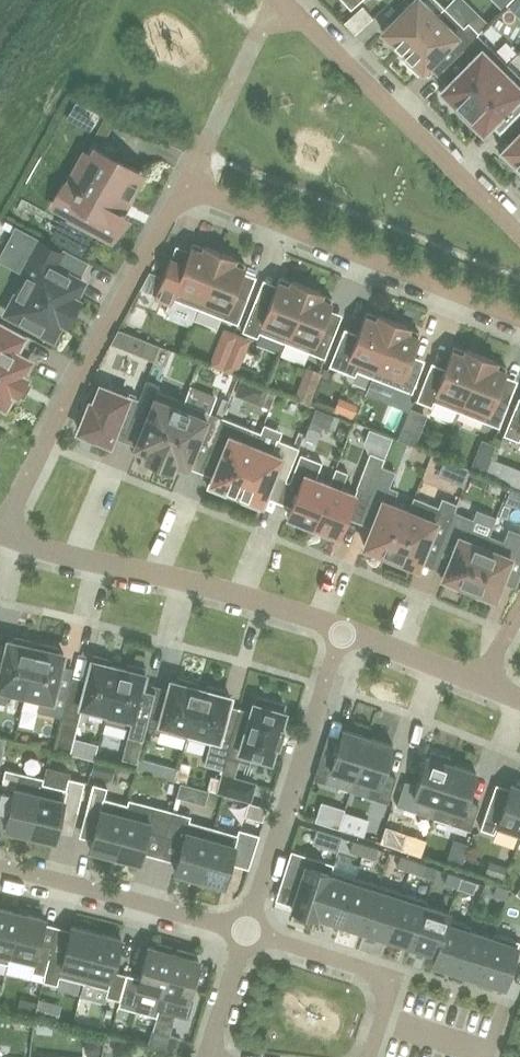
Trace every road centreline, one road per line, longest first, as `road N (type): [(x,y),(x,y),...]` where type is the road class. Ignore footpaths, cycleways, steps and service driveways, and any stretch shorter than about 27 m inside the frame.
road 1 (residential): [(0,524),(180,179)]
road 2 (residential): [(180,179),(519,314)]
road 3 (residential): [(345,629),(0,534)]
road 4 (residential): [(519,229),(286,0)]
road 5 (residential): [(243,932),(345,629)]
road 6 (residential): [(0,867),(243,932)]
road 7 (residential): [(243,932),(378,977),(385,1009),(368,1056)]
road 8 (residential): [(180,179),(269,0)]
road 9 (residential): [(477,681),(345,629)]
road 10 (residential): [(205,1056),(243,932)]

